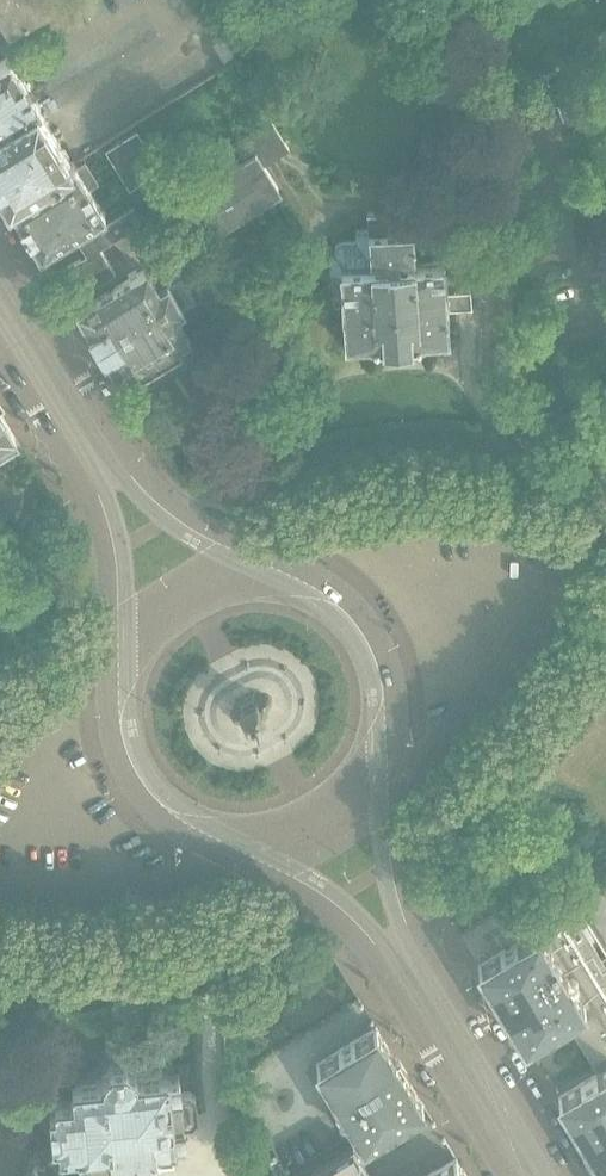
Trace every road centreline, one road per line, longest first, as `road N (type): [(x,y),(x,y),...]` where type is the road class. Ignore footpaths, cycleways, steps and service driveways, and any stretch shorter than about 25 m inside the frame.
road 1 (residential): [(572,1175),(404,909),(397,770)]
road 2 (residential): [(240,855),(328,903),(361,932),(505,1175)]
road 3 (residential): [(582,535),(500,512),(441,509),(313,530),(280,554)]
road 4 (residential): [(397,770),(446,744),(505,684),(542,628),(582,535)]
road 5 (residential): [(108,642),(110,719),(127,767),(167,811),(240,855)]
road 6 (residential): [(397,770),(389,691),(367,624),(320,576),(280,554)]
road 7 (residential): [(0,895),(60,901),(152,895),(240,855)]
road 8 (residential): [(280,554),(186,507),(89,440)]
road 9 (residential): [(89,440),(111,547),(108,642)]
road 10 (residential): [(280,554),(183,591),(108,642)]
road 11 (residential): [(240,855),(317,821),(397,770)]
road 12 (residential): [(0,300),(89,440)]
road 13 (residential): [(108,642),(0,735)]

